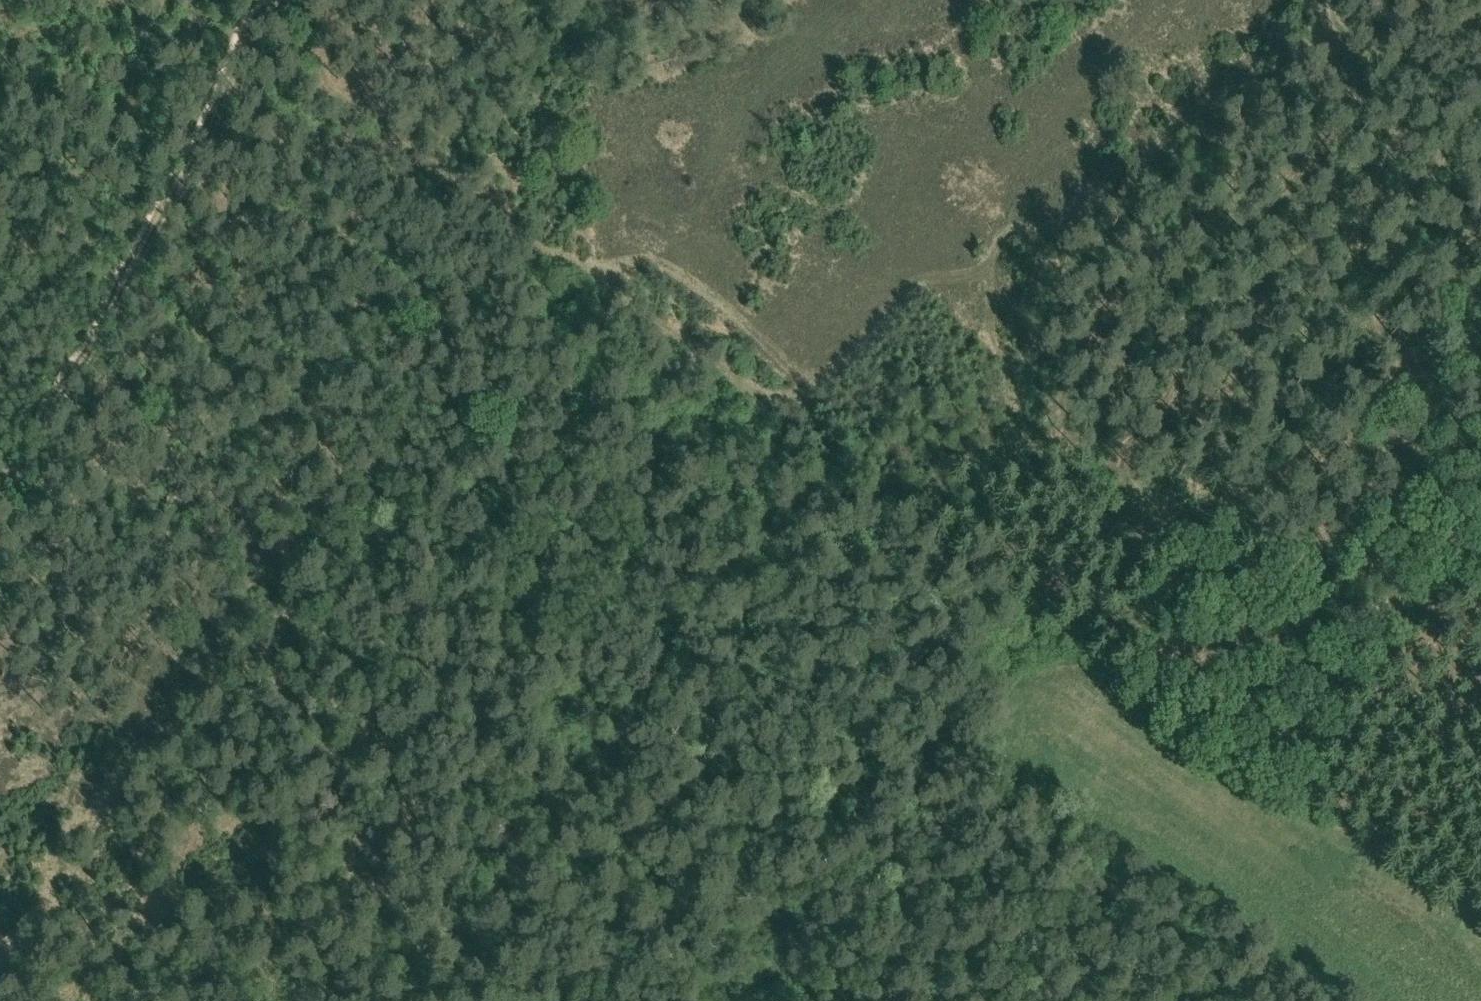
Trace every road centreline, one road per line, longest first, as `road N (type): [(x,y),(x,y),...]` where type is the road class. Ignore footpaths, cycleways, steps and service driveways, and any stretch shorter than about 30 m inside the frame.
road 1 (track): [(0,525),(33,440),(258,28),(283,0)]

